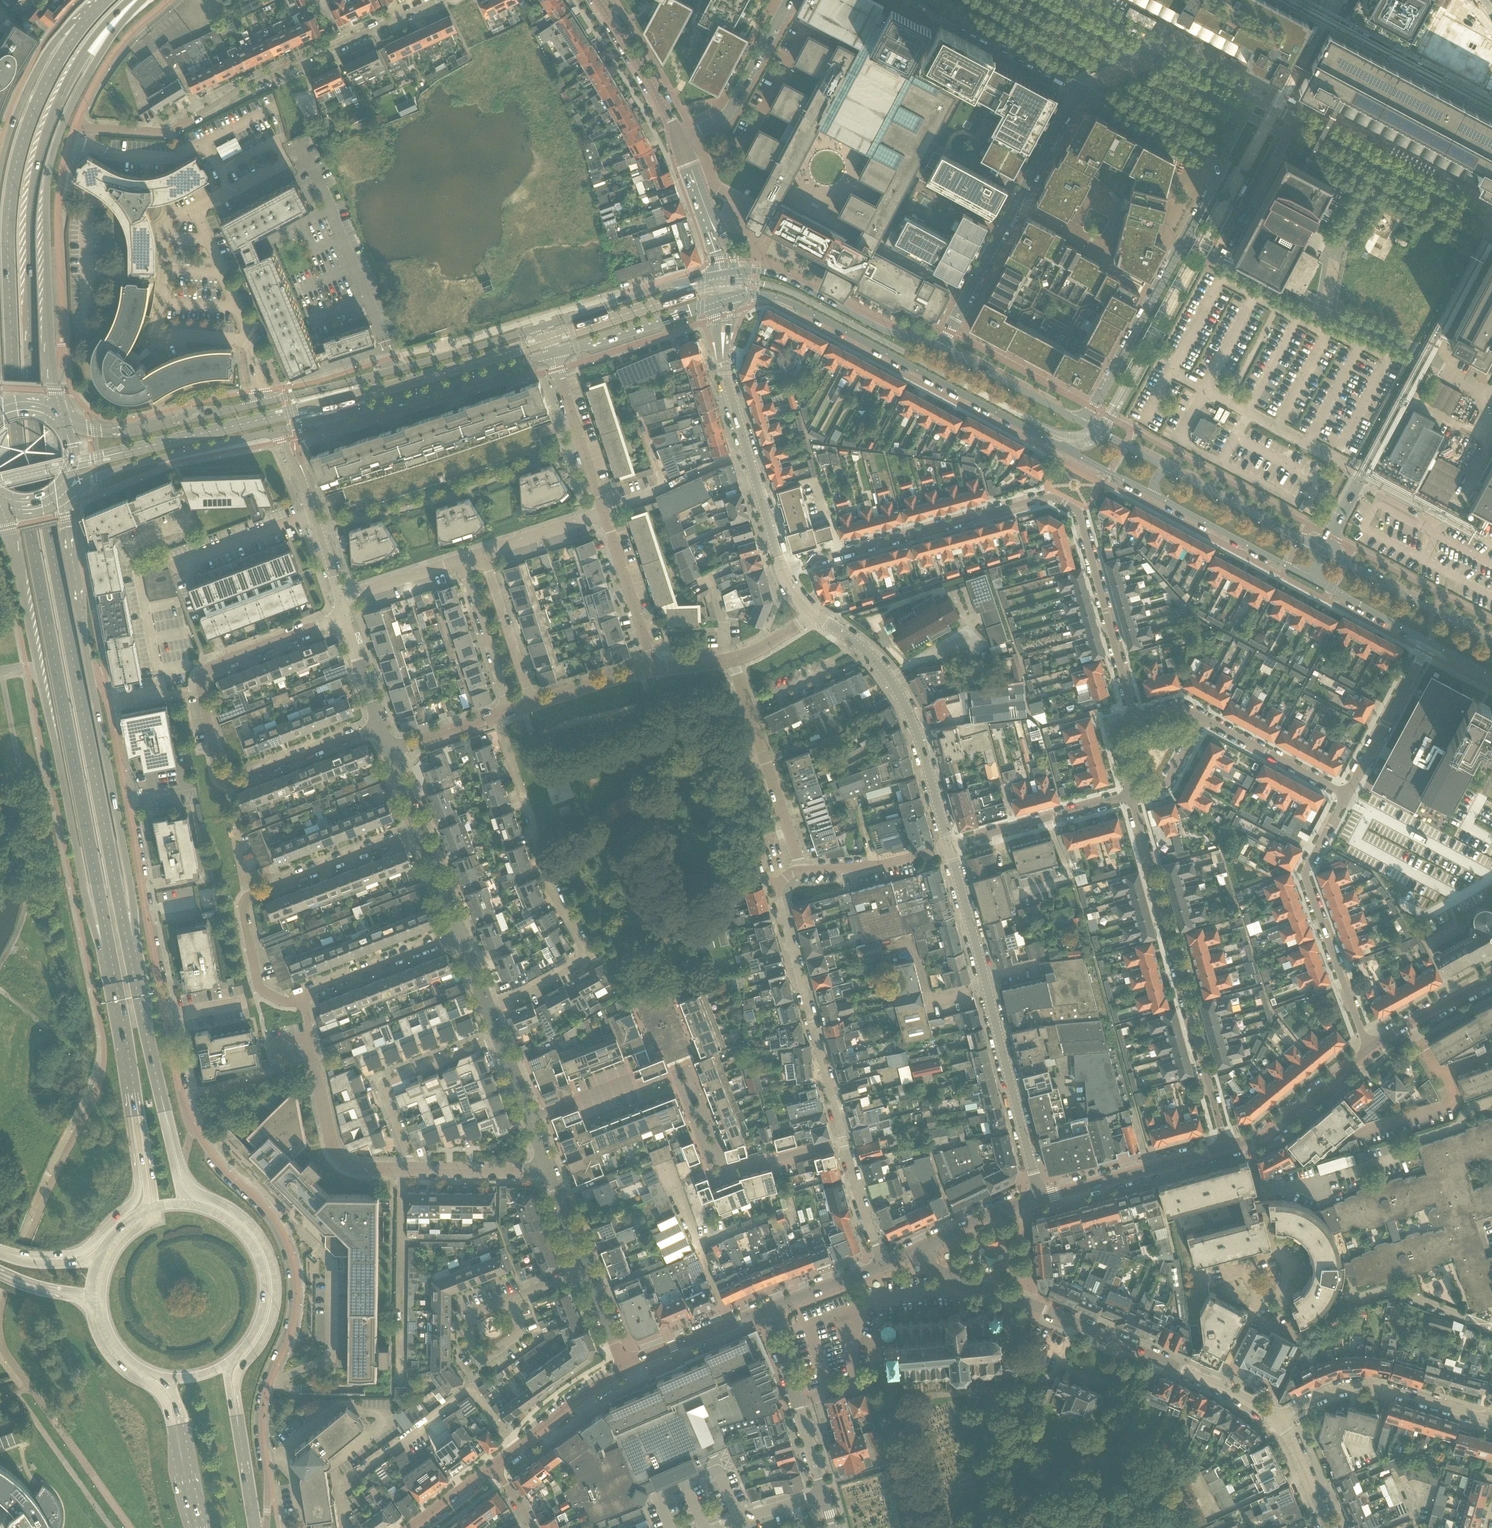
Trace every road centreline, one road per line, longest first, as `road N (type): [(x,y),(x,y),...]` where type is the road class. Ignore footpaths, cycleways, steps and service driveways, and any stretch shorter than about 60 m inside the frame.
road 1 (primary): [(128,951),(48,530),(27,309),(31,189),(42,140),(72,72),(132,0)]
road 2 (primary): [(83,24),(45,85),(17,160),(9,291),(30,534),(112,967)]
road 3 (secondary): [(732,299),(792,304),(1306,577)]
road 4 (residential): [(782,569),(1054,498),(1079,515),(1134,719)]
road 5 (secondary): [(543,326),(123,433),(65,426)]
road 6 (residential): [(1491,227),(1069,0)]
road 7 (residential): [(192,1127),(110,710),(103,683),(89,668)]
road 8 (residential): [(1078,88),(1224,167),(1092,408),(1074,418)]
road 9 (primary): [(9,533),(84,897),(112,967)]
road 10 (residential): [(265,1527),(262,1406),(294,1316),(293,1270),(271,1218),(192,1127)]
road 11 (primary): [(53,383),(49,166),(97,59),(143,0)]
road 12 (tertiary): [(1278,1422),(1216,1384),(939,1270),(922,1247)]
road 13 (residential): [(76,126),(168,132),(238,88),(437,0)]
road 14 (residential): [(486,1005),(588,956),(548,886),(495,716)]
road 15 (residential): [(1225,1149),(1131,795)]
road 16 (tertiary): [(1040,1198),(949,845)]
road 17 (primary): [(237,1416),(237,1373),(273,1314),(274,1270),(250,1224),(194,1190),(181,1167)]
road 18 (residential): [(844,1142),(778,895),(785,878),(802,870)]
road 19 (residential): [(1078,88),(942,347)]
road 20 (secondary): [(271,432),(552,354)]
road 21 (primary): [(128,951),(130,891),(89,668)]
road 22 (secondary): [(1320,550),(1074,418)]
road 23 (residential): [(1347,795),(1305,876),(1368,1050)]
road 24 (residential): [(228,782),(212,750),(205,671),(343,617)]
road 25 (residential): [(53,383),(64,324),(60,192),(76,126)]
road 26 (residential): [(413,1170),(359,1169),(338,1157),(300,997)]
road 27 (residential): [(1491,1421),(1360,1386),(1328,1393),(1278,1422)]
road 28 (secondary): [(942,347),(883,330),(784,278),(733,272)]
road 29 (tertiary): [(949,845),(906,707),(857,646)]
road 30 (residential): [(1427,357),(1320,550)]
road 31 (tertiary): [(782,569),(722,359)]
road 32 (residential): [(413,1170),(381,1085),(499,1038)]
road 33 (primary): [(226,1366),(260,1324),(261,1262),(233,1223),(186,1205)]
road 34 (secondary): [(1491,644),(1320,550)]
road 35 (unclassified): [(823,1495),(769,1309)]
road 36 (tertiary): [(1040,1198),(1225,1149)]
road 37 (residential): [(949,845),(1131,795)]
road 38 (residential): [(914,0),(1078,88)]
road 39 (residential): [(248,898),(420,831)]
road 40 (residential): [(679,140),(731,110),(788,0)]
road 41 (secondary): [(719,274),(543,326)]
road 42 (secondary): [(95,478),(271,432)]
road 43 (residential): [(1491,1102),(1468,1110),(1455,1129),(1416,1142),(1410,1153),(1337,1175)]
road 44 (secondary): [(552,354),(718,302)]
road 45 (residential): [(1347,795),(1429,643)]
road 46 (residential): [(802,870),(748,706)]
road 47 (primary): [(112,967),(138,1136)]
road 48 (primary): [(83,24),(44,59),(0,169)]
road 49 (residential): [(300,997),(459,936)]
road 50 (residential): [(603,514),(552,354)]
road 51 (primary): [(165,1111),(128,951)]
road 52 (residential): [(1347,795),(1202,718)]
road 53 (residential): [(652,669),(603,514)]
road 54 (residential): [(228,782),(380,727)]
road 55 (tertiary): [(679,140),(599,0)]
road 56 (primary): [(138,1136),(132,1203),(89,1246),(59,1256)]
road 57 (residential): [(532,704),(483,554)]
road 58 (residential): [(461,561),(510,711)]
road 59 (primary): [(90,1303),(107,1353),(157,1391),(176,1428)]
road 60 (residential): [(76,126),(125,39),(167,0)]
road 61 (tertiary): [(623,1367),(769,1309)]
road 62 (primary): [(89,668),(65,516)]
road 63 (tertiary): [(1247,1142),(1368,1050)]
road 64 (residential): [(802,870),(881,865),(949,845)]
road 65 (secondary): [(1074,418),(942,347)]
road 66 (tertiary): [(1368,1050),(1491,979)]
road 67 (secondary): [(1306,577),(1429,643)]
road 68 (tertiary): [(515,1450),(623,1367)]
road 69 (residential): [(300,997),(284,1002),(258,986),(248,898)]
road 70 (residential): [(1247,1142),(1263,1197),(1337,1175)]
road 71 (residential): [(547,1165),(413,1170)]
road 72 (residential): [(883,1266),(844,1142)]
road 73 (tertiary): [(922,1247),(1040,1198)]
road 74 (residential): [(510,1300),(521,1332),(485,1358),(470,1344),(470,1316)]
road 75 (residential): [(483,554),(603,514)]
road 76 (residential): [(748,706),(826,670),(857,646)]
road 77 (residential): [(532,704),(652,669)]
road 78 (residential): [(343,598),(302,480)]
road 79 (residential): [(343,598),(461,561)]
road 80 (tertiary): [(769,1309),(883,1266)]

